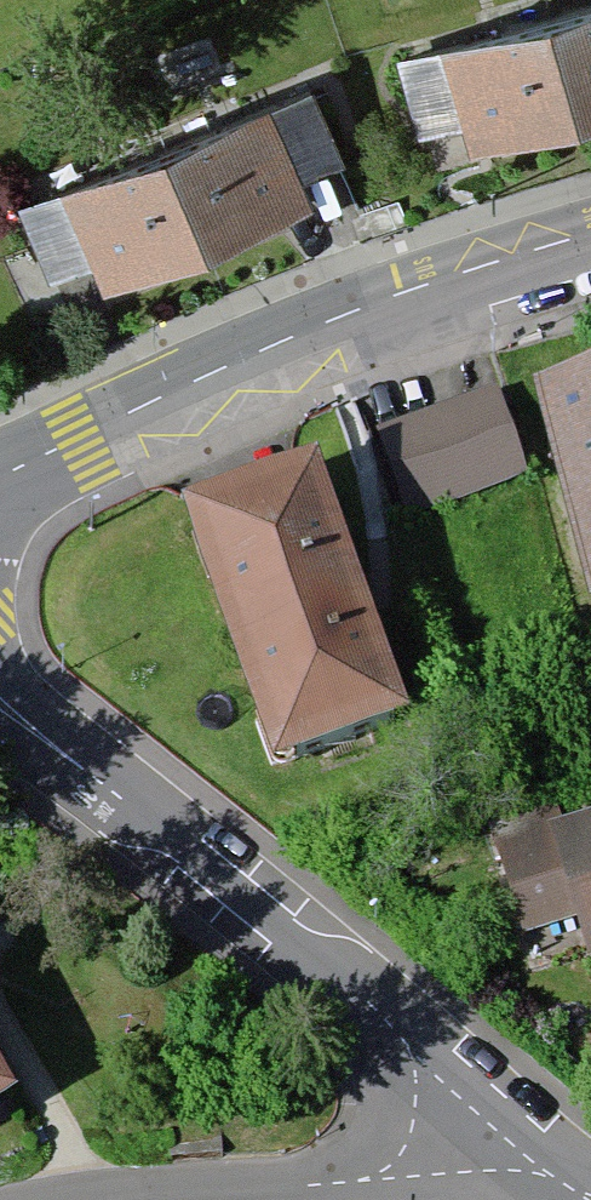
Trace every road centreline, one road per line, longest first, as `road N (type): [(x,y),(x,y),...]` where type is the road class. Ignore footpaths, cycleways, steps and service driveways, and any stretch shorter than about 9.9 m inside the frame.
road 1 (tertiary): [(590,239),(410,294),(260,351),(0,475)]
road 2 (residential): [(0,700),(202,857),(481,1105)]
road 3 (residential): [(481,1105),(402,1175),(122,1199)]
road 4 (residential): [(481,1105),(590,1198)]

